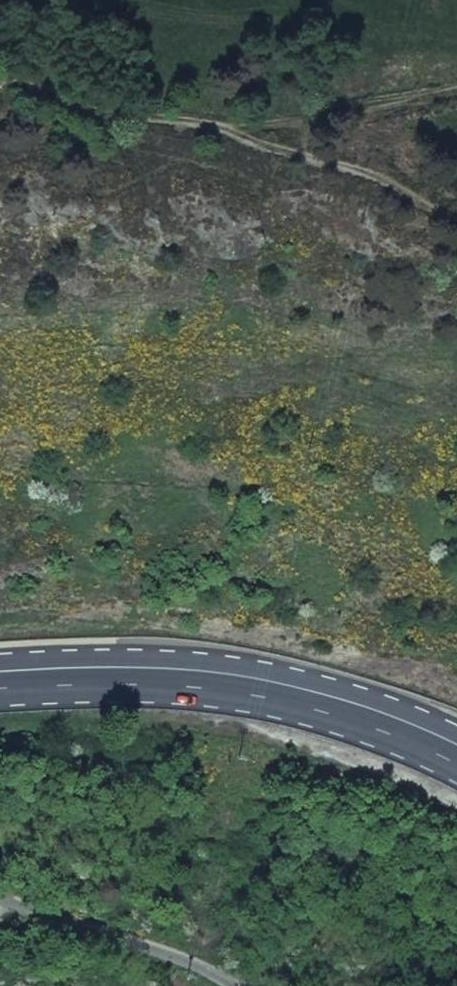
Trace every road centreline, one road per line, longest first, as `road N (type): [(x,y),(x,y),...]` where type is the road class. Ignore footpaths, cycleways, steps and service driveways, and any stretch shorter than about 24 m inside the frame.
road 1 (primary): [(0,680),(111,673),(234,682),(349,708),(456,754)]
road 2 (track): [(0,64),(27,75),(336,100),(456,64)]
road 3 (track): [(223,91),(456,194)]
road 4 (unclassified): [(232,985),(63,914),(0,899)]

